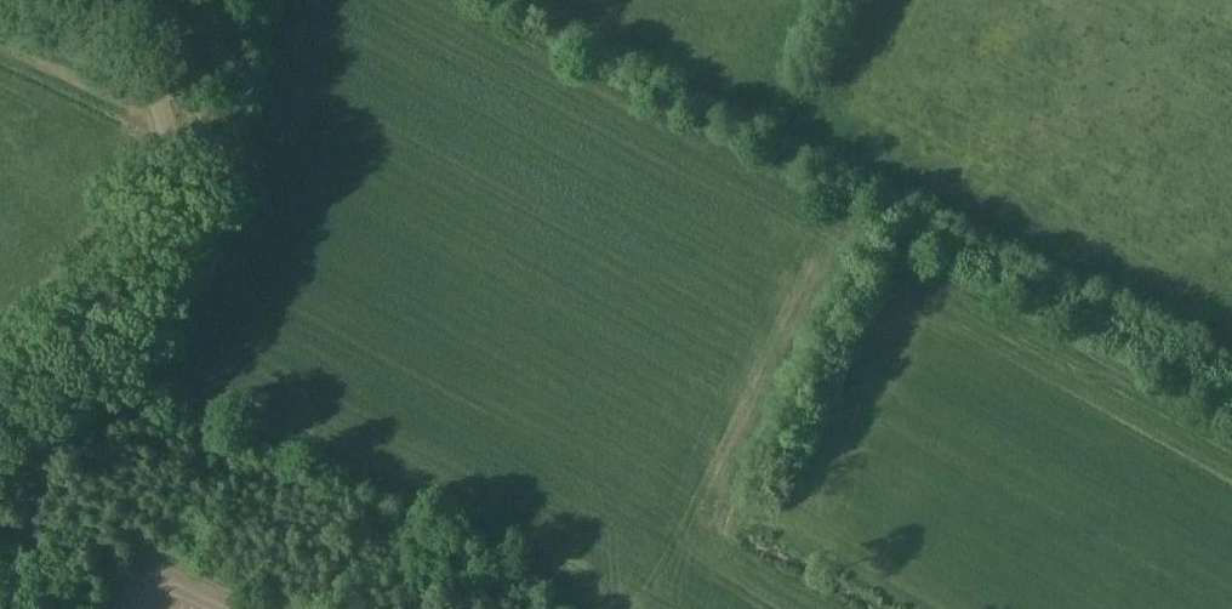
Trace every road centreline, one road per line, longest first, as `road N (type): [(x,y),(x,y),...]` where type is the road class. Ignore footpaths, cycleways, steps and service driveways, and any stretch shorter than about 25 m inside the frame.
road 1 (track): [(0,44),(108,95),(151,101)]

